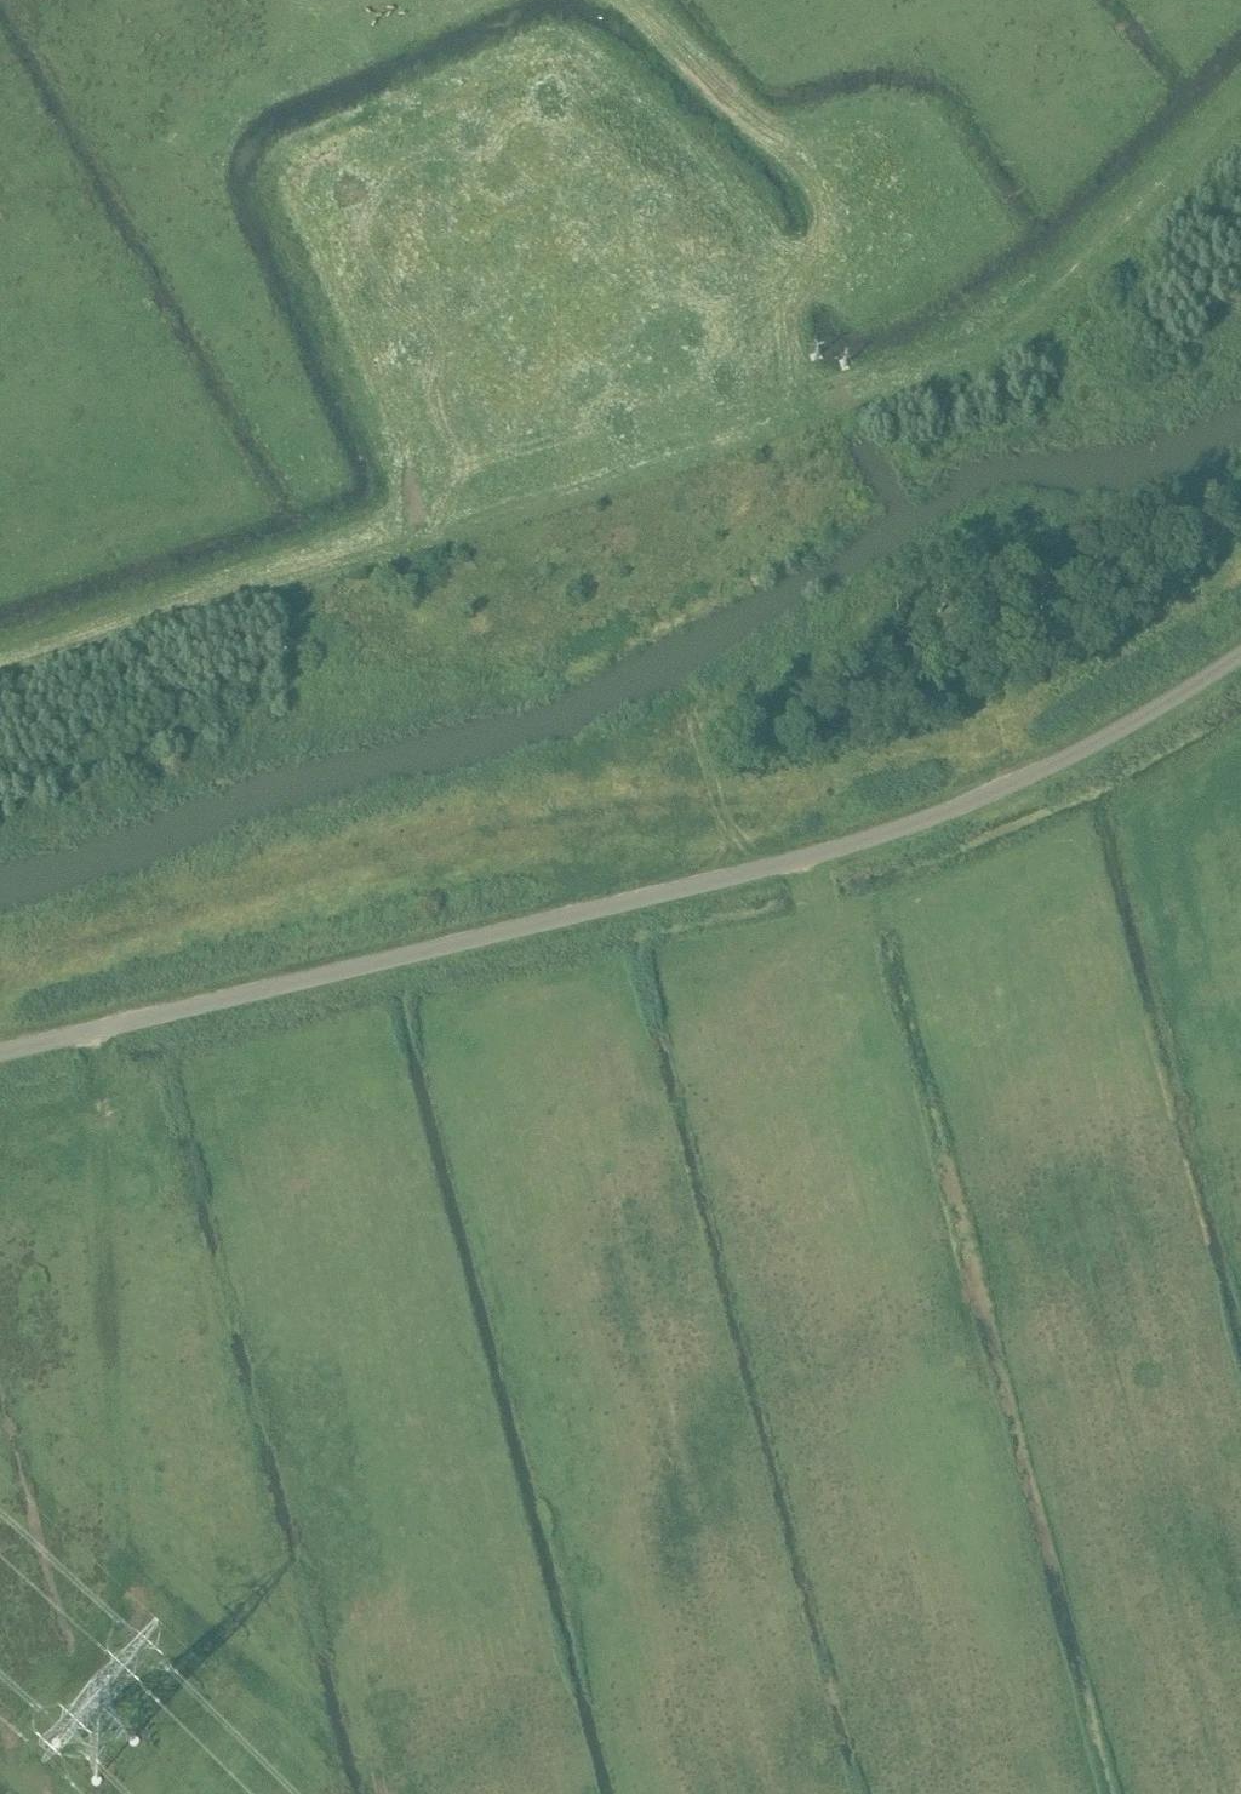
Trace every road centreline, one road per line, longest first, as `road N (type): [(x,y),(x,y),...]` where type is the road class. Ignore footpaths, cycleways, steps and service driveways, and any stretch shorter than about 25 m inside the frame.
road 1 (unclassified): [(0,1051),(852,842),(999,784),(1240,642)]

